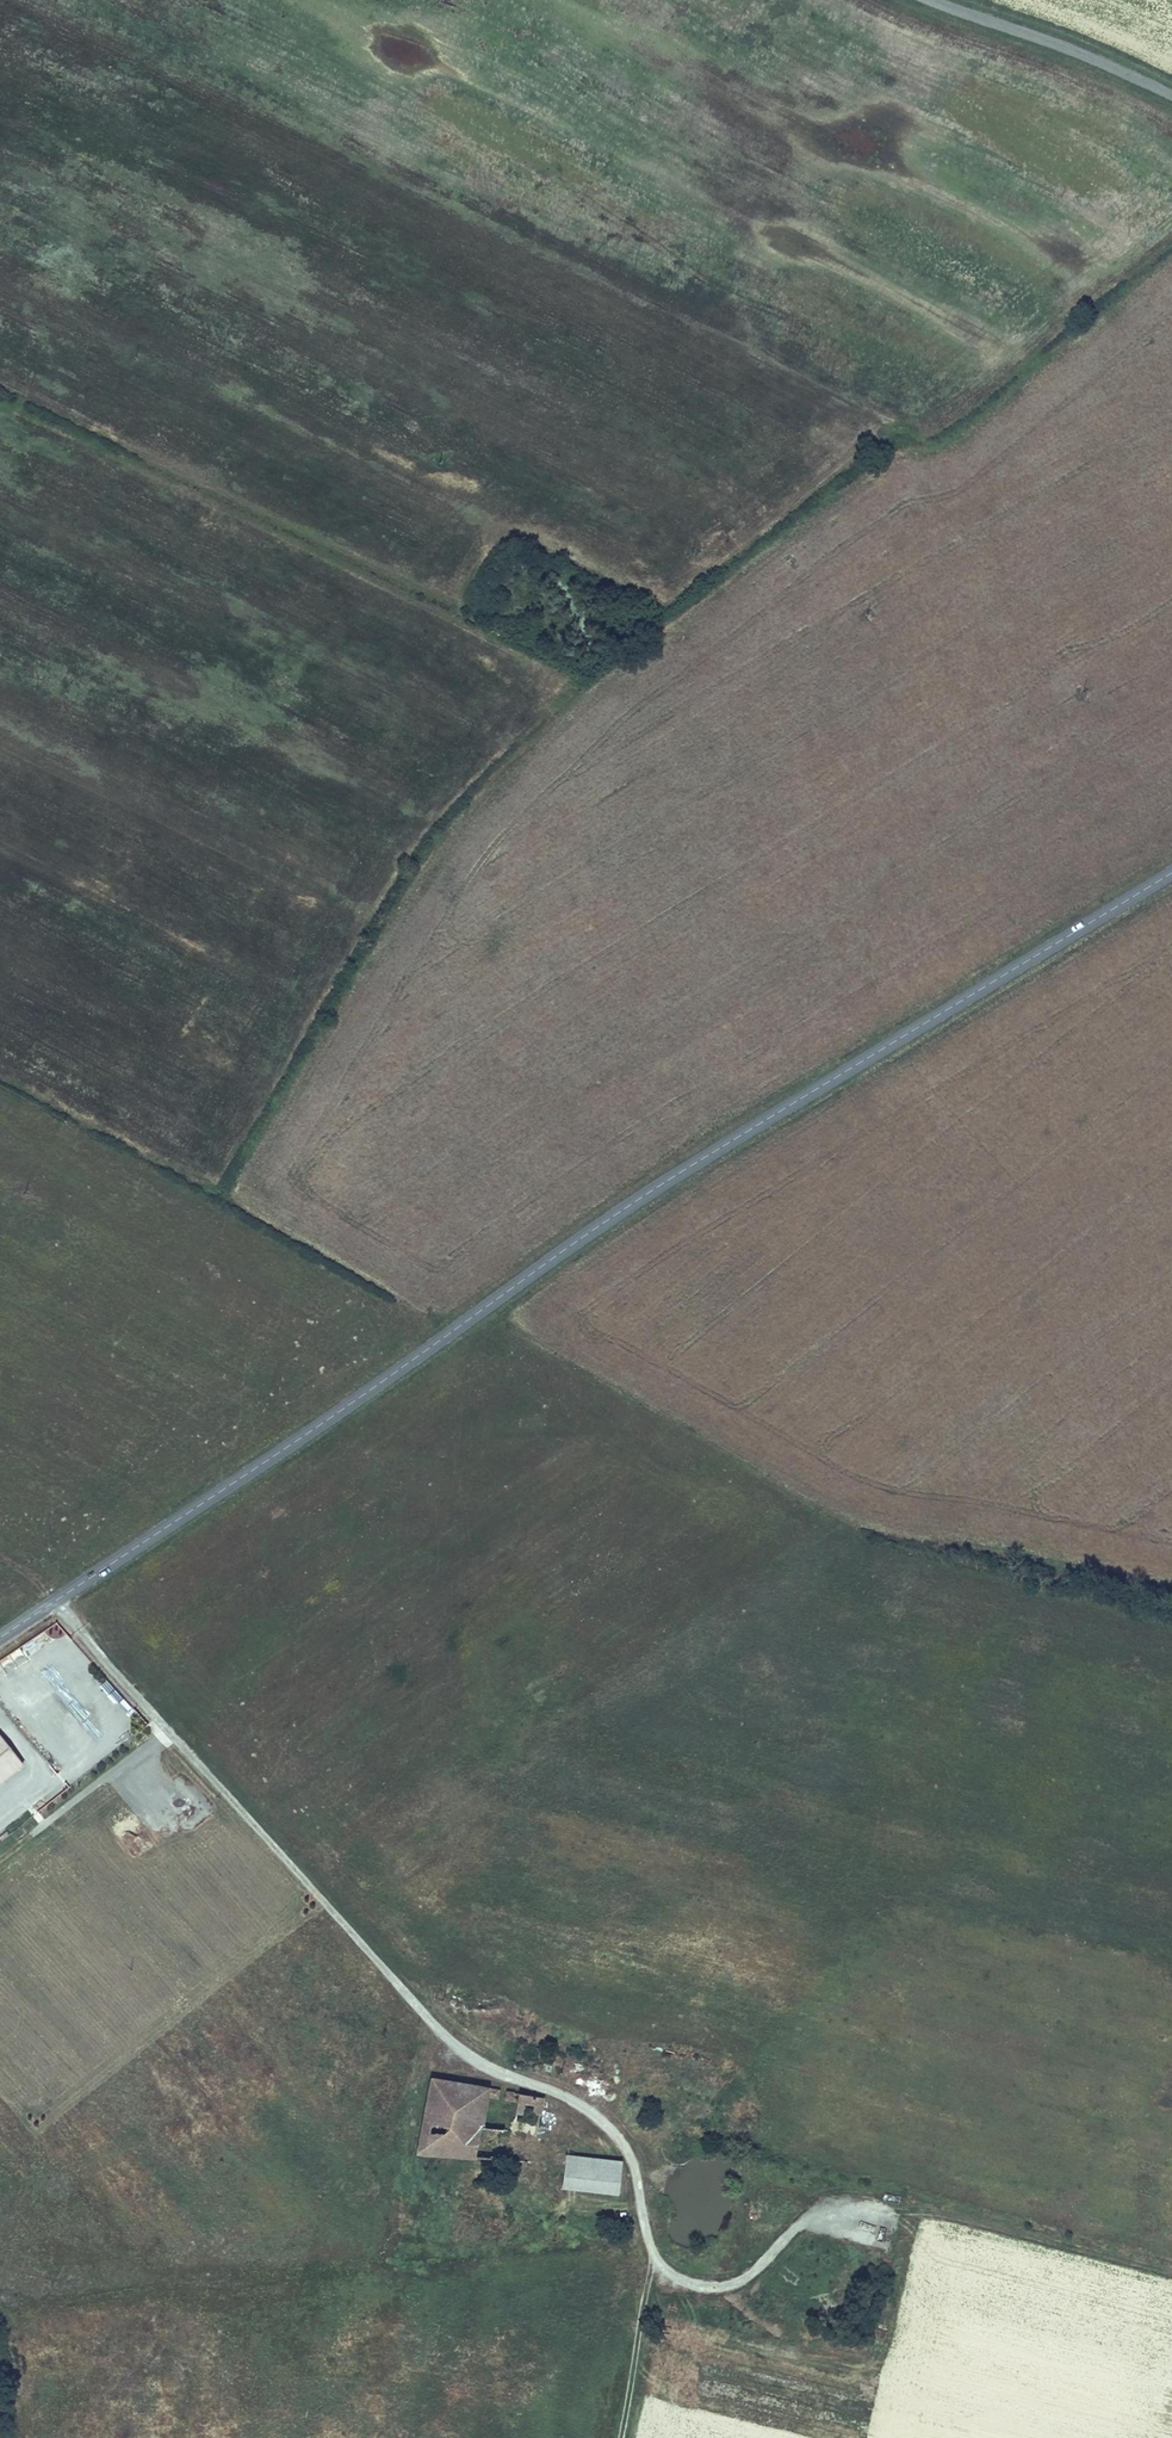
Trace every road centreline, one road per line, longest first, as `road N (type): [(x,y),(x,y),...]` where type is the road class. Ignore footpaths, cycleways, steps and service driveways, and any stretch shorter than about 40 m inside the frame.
road 1 (tertiary): [(0,1638),(661,1185),(1171,873)]
road 2 (track): [(54,1602),(443,2038),(496,2075),(527,2081),(593,2116),(621,2141),(660,2268),(690,2285),(747,2280),(798,2218),(823,2202),(876,2206)]
road 3 (unclassified): [(952,0),(1171,93)]

